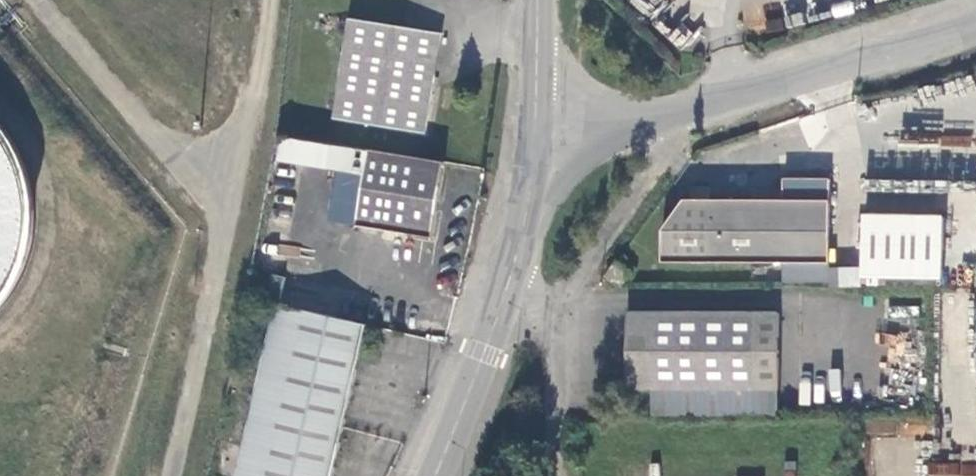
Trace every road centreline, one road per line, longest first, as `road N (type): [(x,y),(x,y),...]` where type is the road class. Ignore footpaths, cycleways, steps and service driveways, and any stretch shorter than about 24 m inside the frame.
road 1 (residential): [(534,119),(619,122),(677,111),(975,21)]
road 2 (secondary): [(534,119),(502,292),(434,475)]

